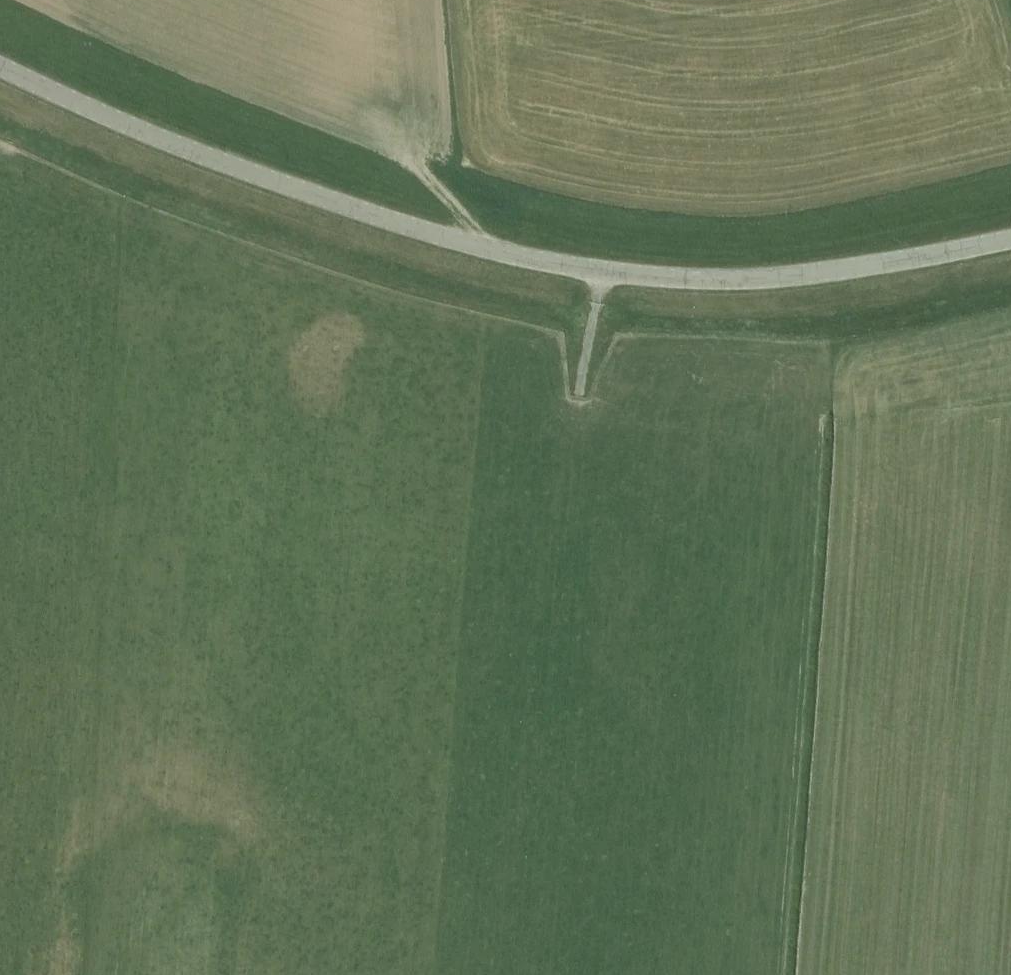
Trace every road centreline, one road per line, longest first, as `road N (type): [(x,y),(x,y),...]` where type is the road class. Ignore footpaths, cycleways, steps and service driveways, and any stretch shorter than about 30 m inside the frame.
road 1 (unclassified): [(1010,239),(862,275),(691,284),(562,266),(345,212),(139,137),(0,68)]

